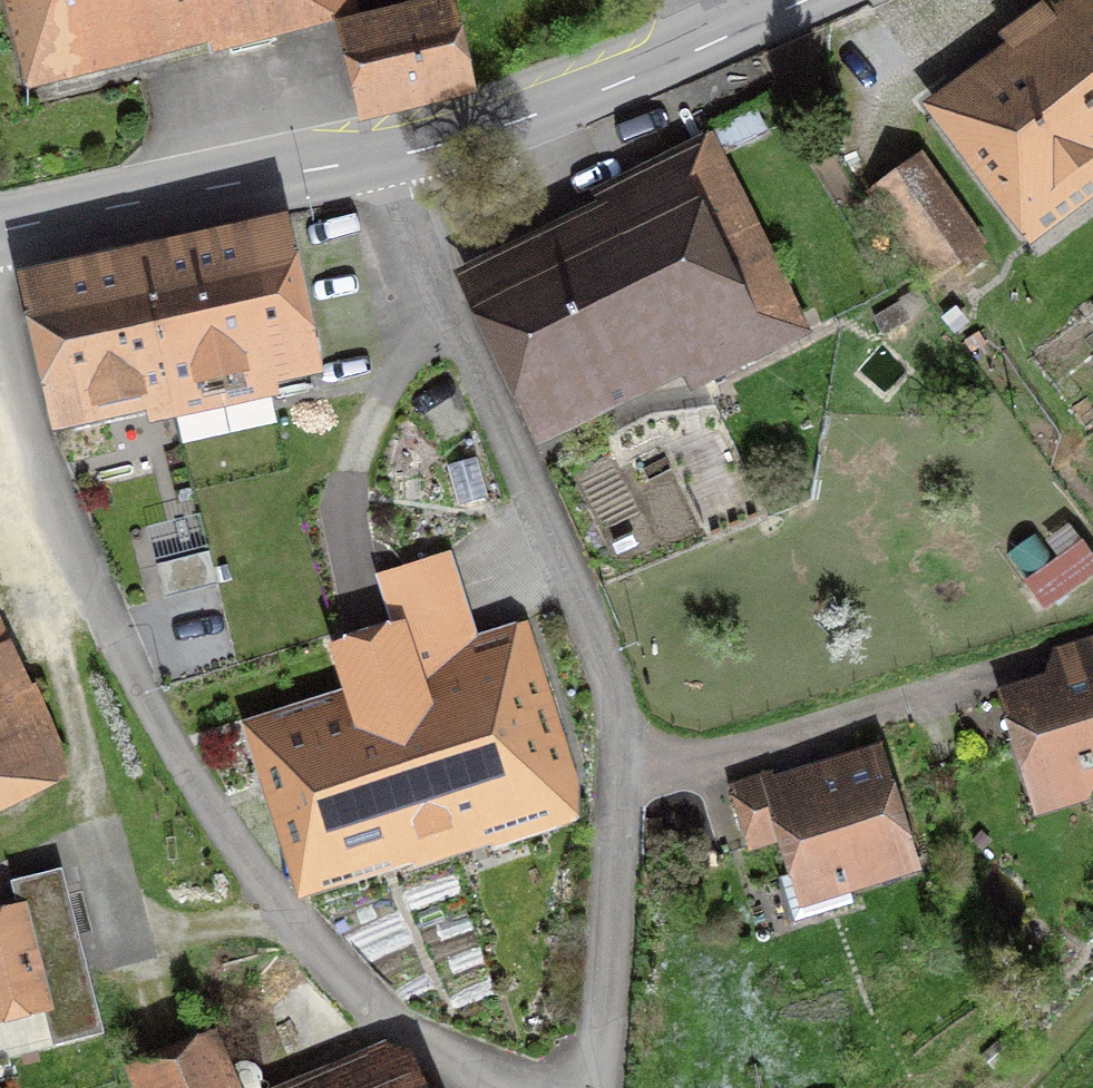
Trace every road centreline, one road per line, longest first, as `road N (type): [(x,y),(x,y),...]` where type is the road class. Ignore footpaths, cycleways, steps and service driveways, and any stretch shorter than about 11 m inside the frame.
road 1 (residential): [(597,1087),(622,850),(611,691),(580,595),(422,242),(393,157)]
road 2 (residential): [(0,334),(28,434),(127,671),(253,878),(363,1011),(397,1033),(539,1087)]
road 3 (secondary): [(0,230),(393,157)]
road 4 (secondary): [(393,157),(530,118),(717,42)]
road 5 (track): [(1092,992),(1001,1087)]

